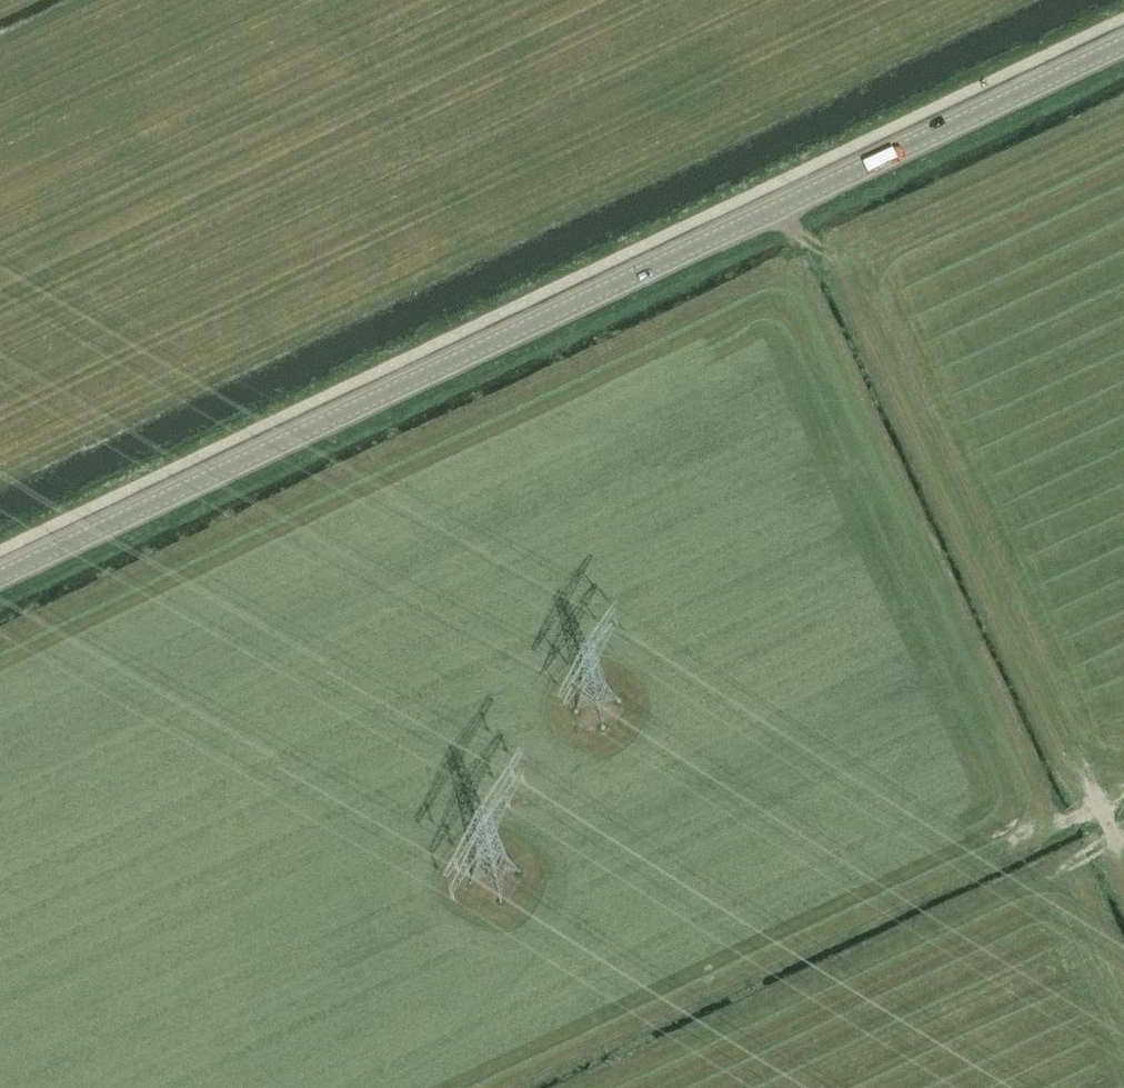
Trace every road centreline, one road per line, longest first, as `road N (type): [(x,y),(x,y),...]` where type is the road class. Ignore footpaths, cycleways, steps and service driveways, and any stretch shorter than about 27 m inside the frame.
road 1 (tertiary): [(0,576),(1123,43)]

